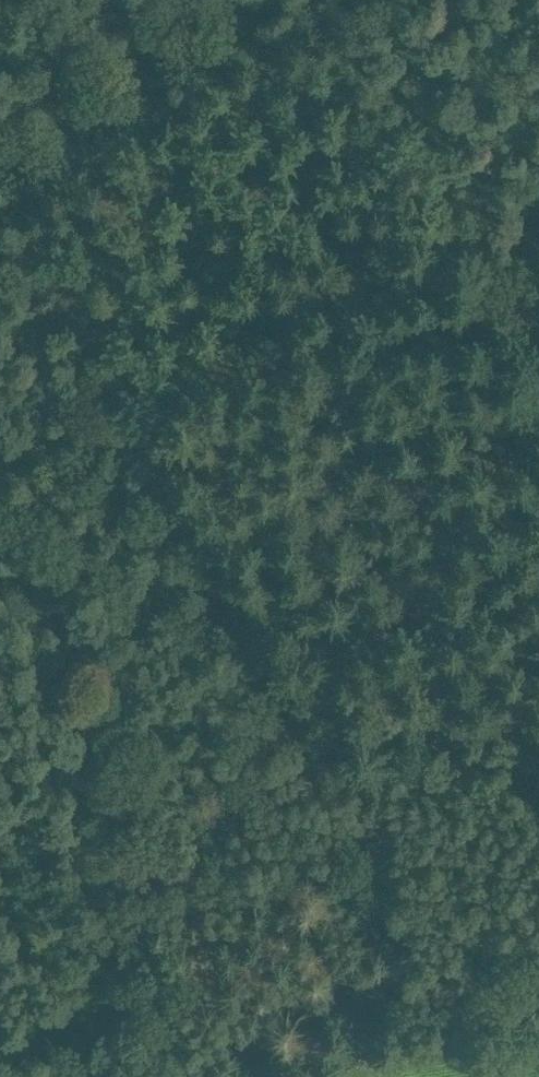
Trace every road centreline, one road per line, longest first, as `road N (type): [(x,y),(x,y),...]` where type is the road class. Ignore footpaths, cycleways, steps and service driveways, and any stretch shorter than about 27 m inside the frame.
road 1 (track): [(0,176),(263,0)]

